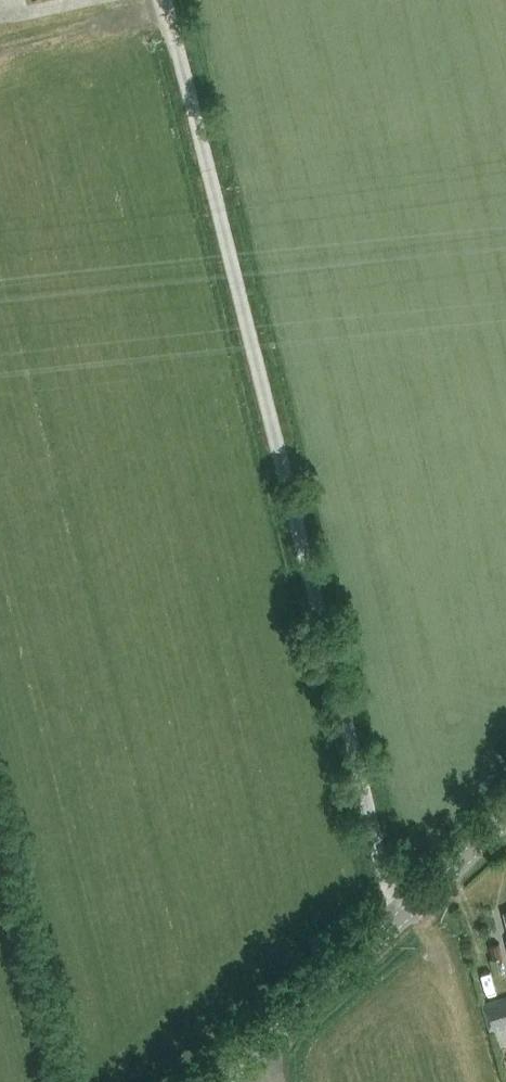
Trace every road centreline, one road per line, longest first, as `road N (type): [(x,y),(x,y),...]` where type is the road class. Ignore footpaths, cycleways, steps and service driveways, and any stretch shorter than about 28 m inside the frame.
road 1 (tertiary): [(223,1081),(505,825)]

